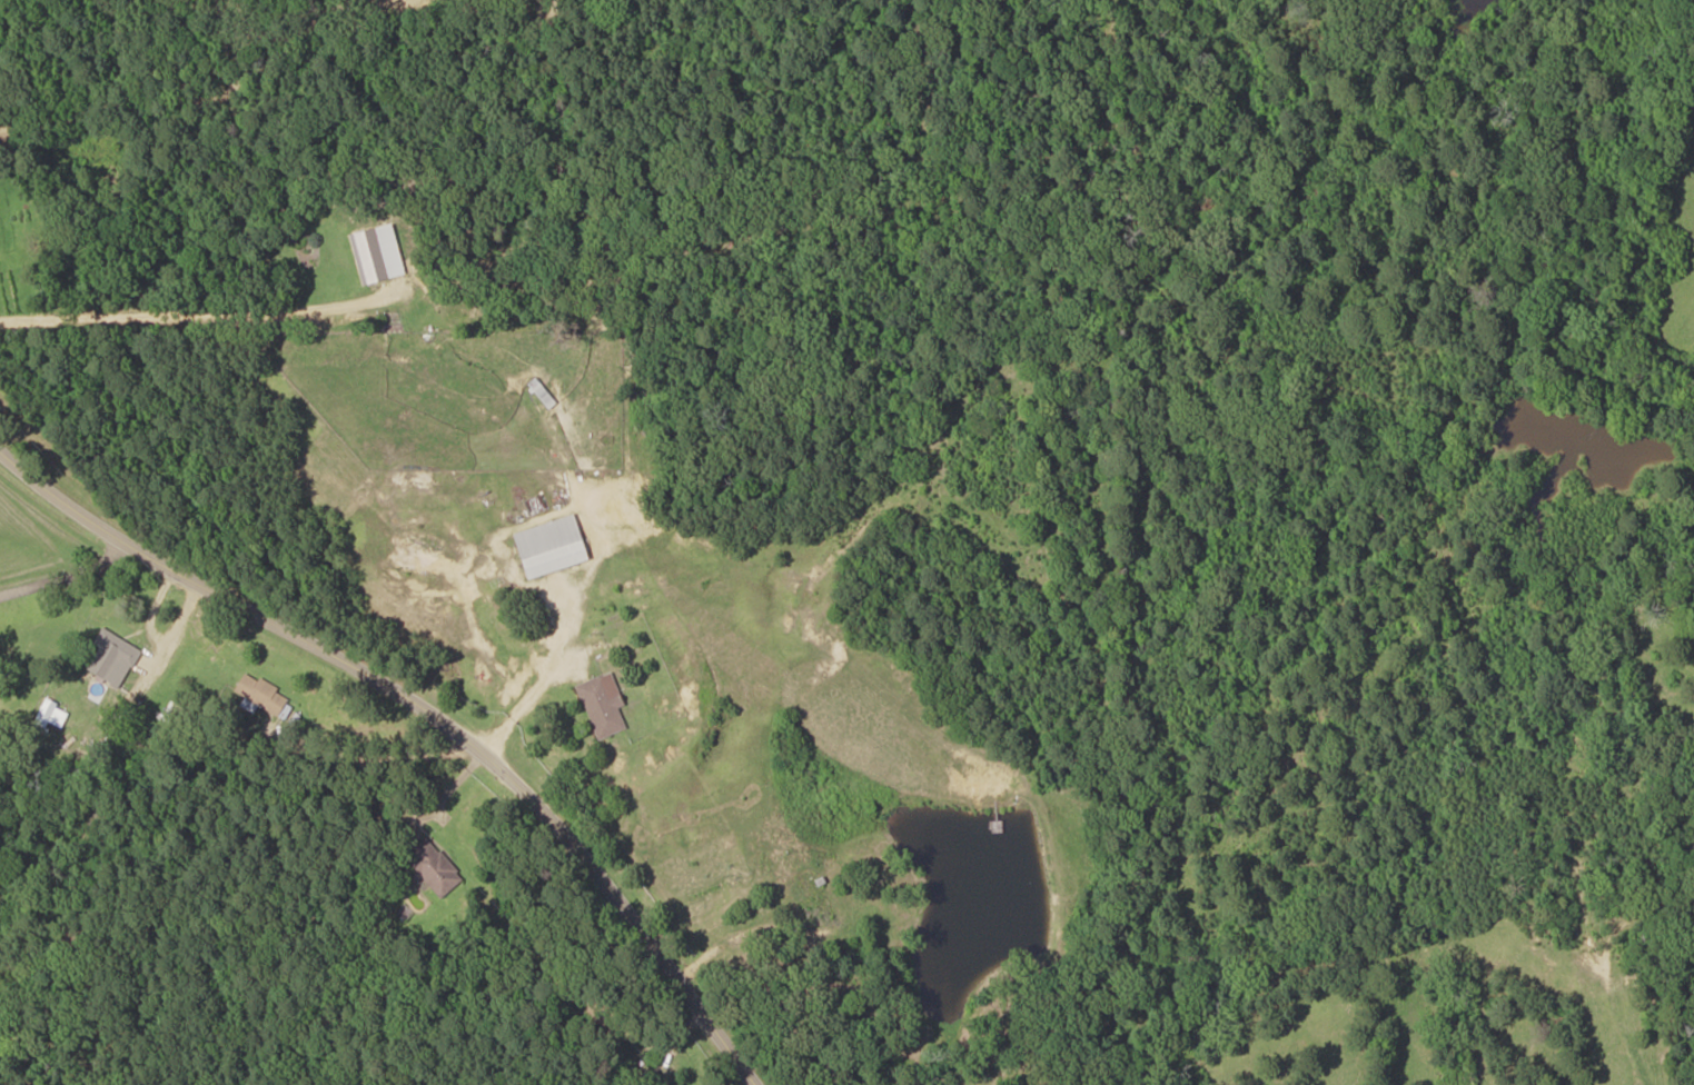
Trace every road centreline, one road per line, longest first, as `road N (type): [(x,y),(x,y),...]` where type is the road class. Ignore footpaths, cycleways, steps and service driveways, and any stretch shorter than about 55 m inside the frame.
road 1 (secondary): [(783,1084),(574,835),(408,670),(40,475),(0,436)]

